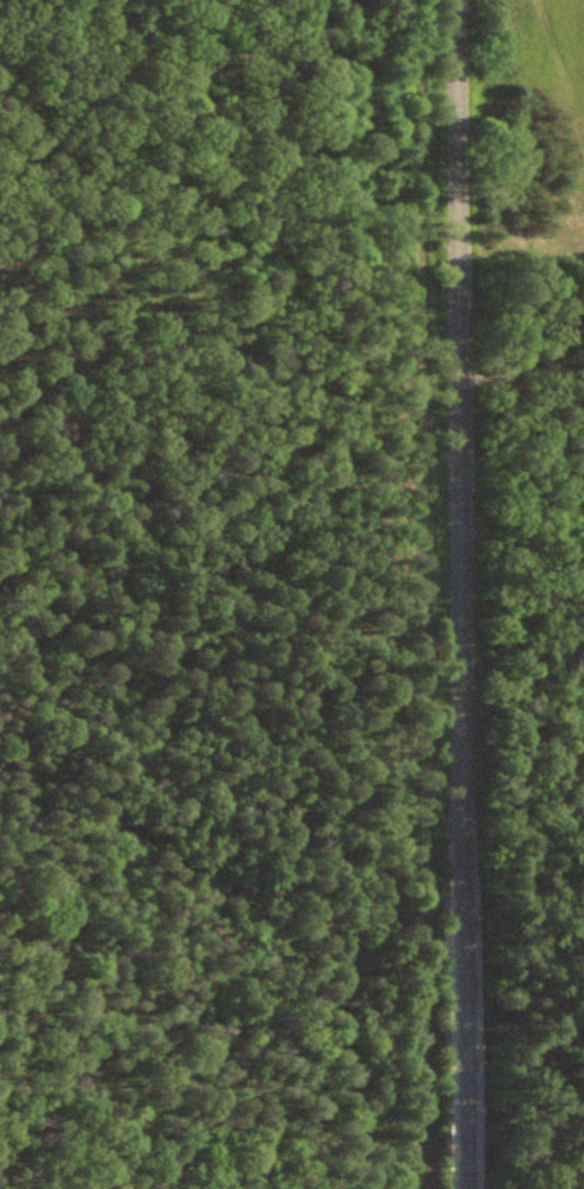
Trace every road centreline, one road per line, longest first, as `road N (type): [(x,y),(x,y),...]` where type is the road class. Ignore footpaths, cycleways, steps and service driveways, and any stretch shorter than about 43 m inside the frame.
road 1 (track): [(294,0),(347,69),(414,366),(389,465),(402,785),(380,891),(340,1001),(356,1188)]
road 2 (tertiary): [(471,1188),(464,0)]

